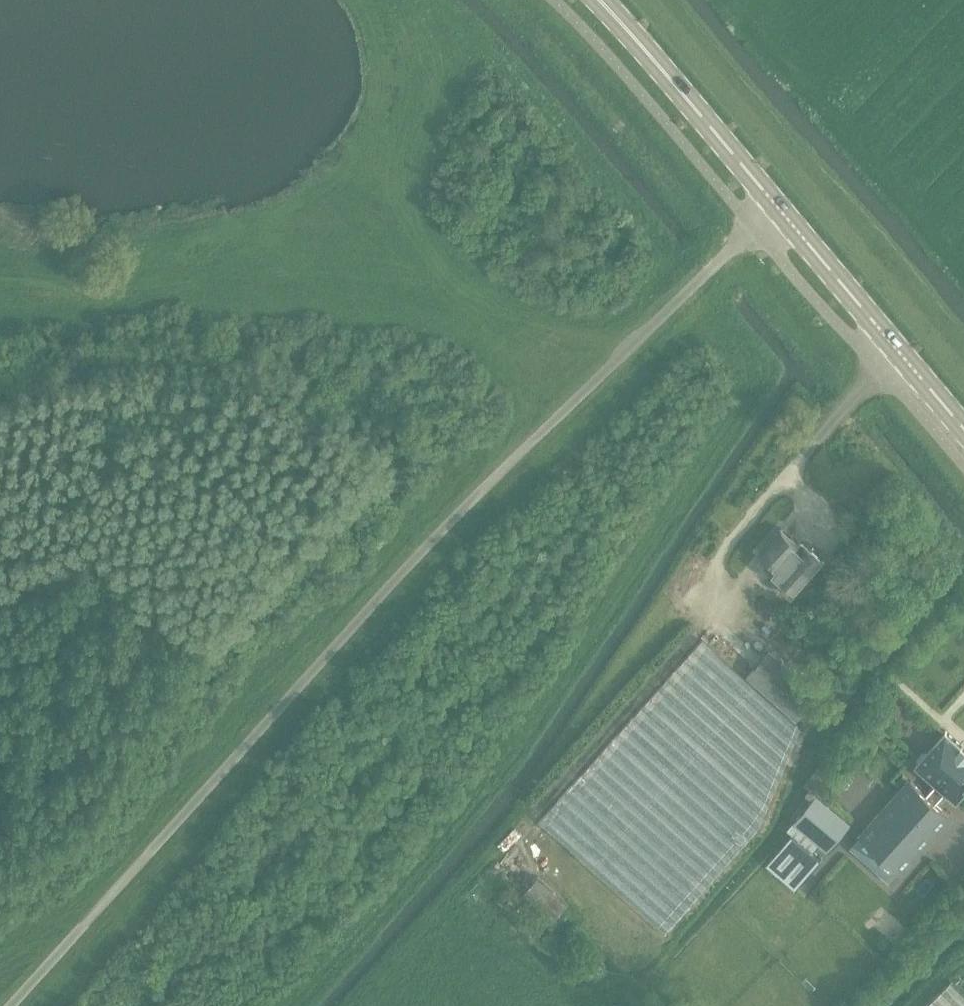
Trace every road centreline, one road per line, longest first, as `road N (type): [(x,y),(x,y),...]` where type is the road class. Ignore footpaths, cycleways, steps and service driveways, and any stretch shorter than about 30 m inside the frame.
road 1 (secondary): [(597,0),(963,431)]

